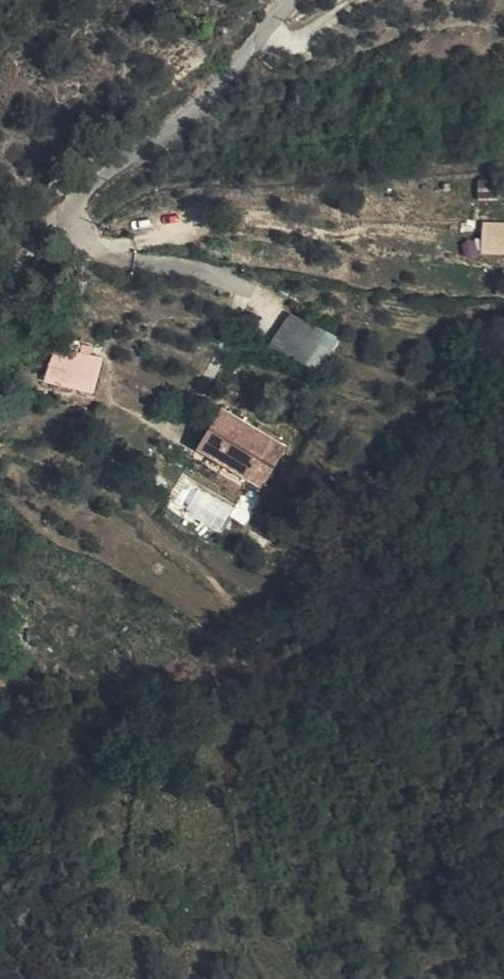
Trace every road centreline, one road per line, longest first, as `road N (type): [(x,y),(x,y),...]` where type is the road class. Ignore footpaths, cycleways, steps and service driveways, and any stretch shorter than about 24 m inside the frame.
road 1 (unclassified): [(293,0),(211,93),(78,199),(92,253),(116,265),(227,275),(259,314)]

